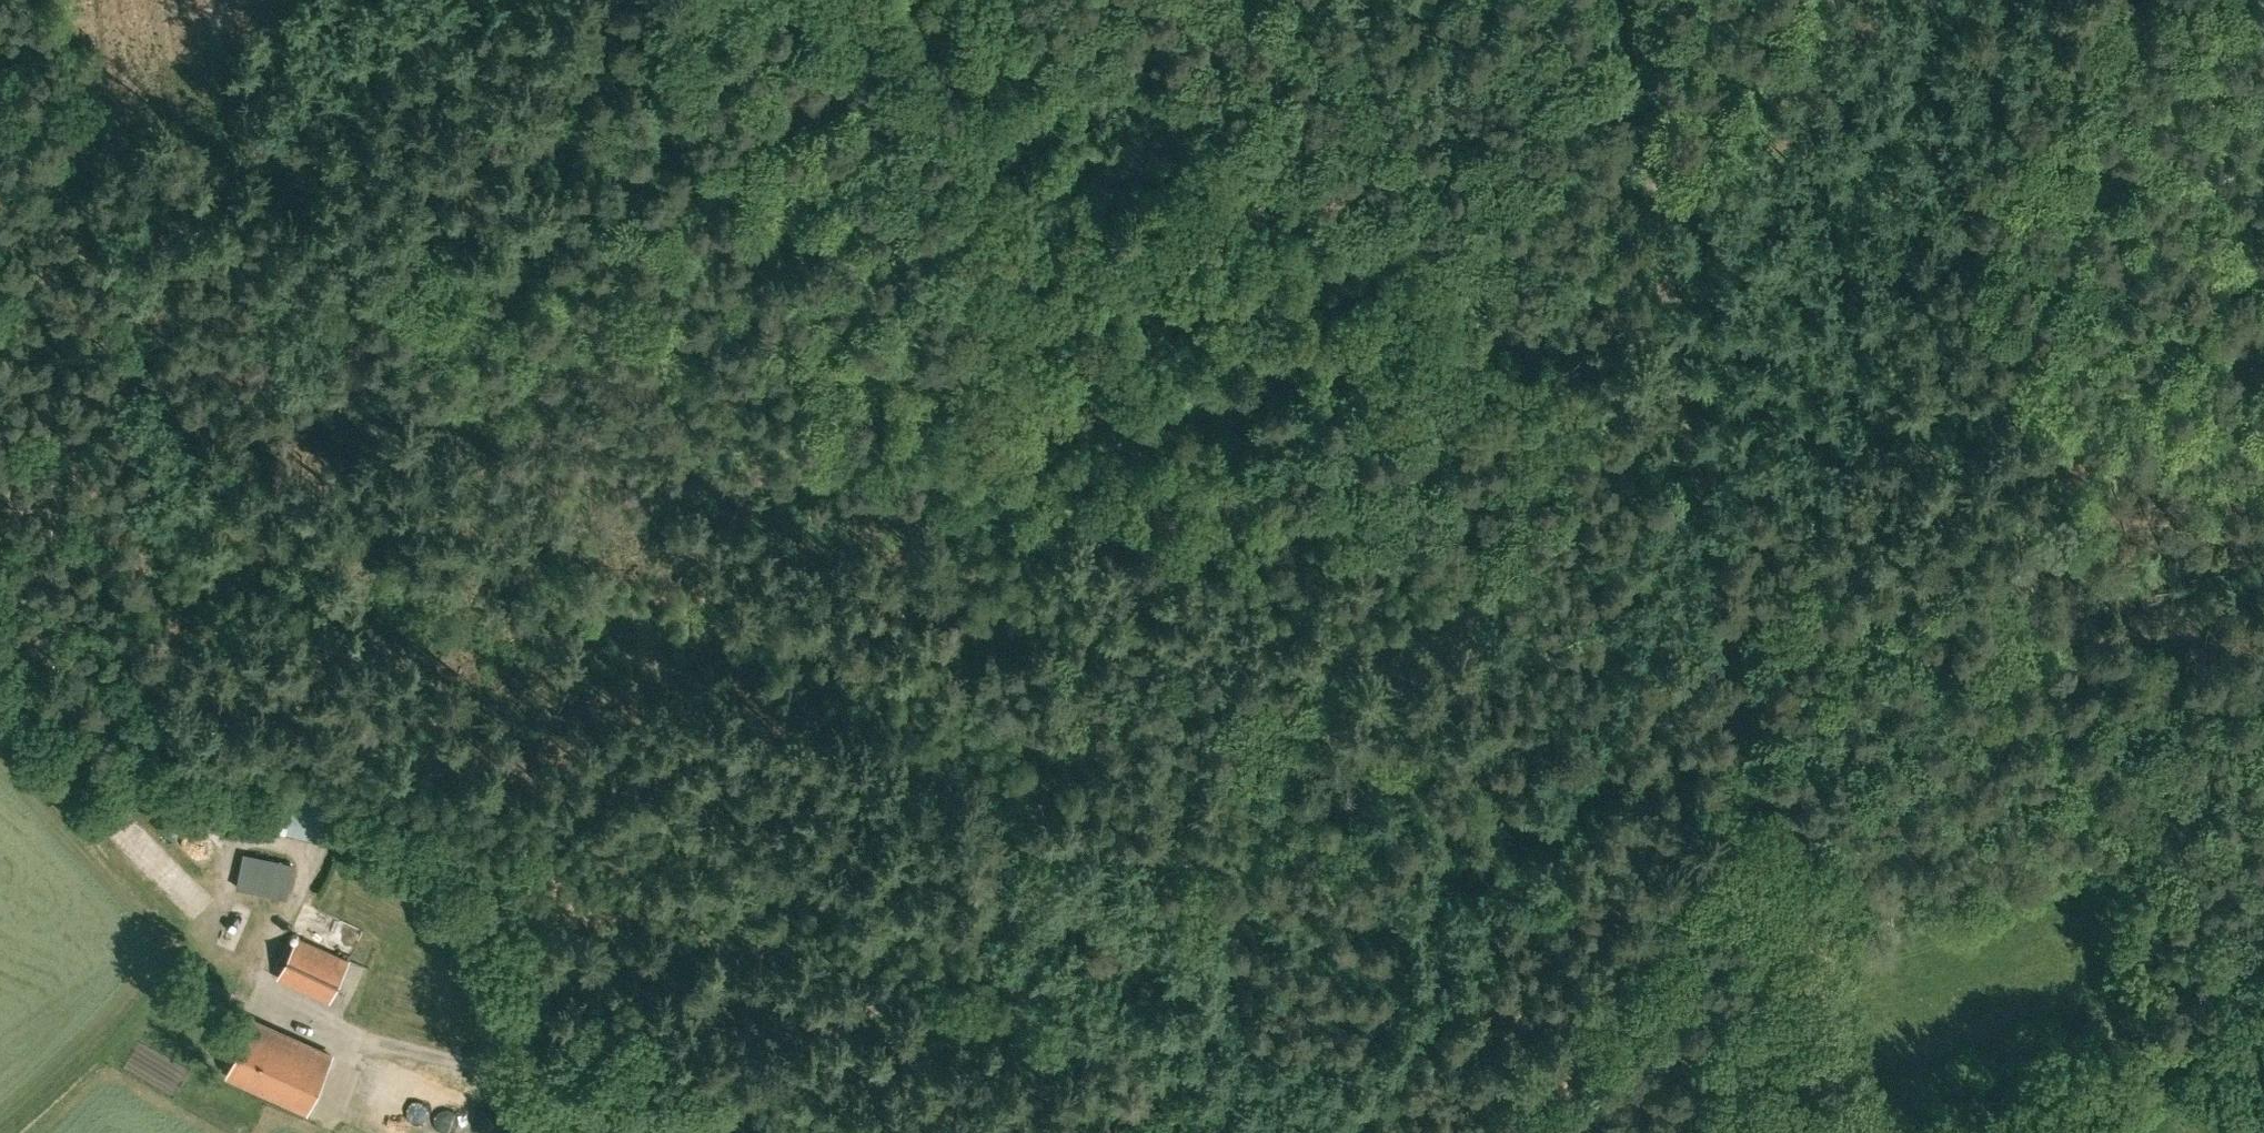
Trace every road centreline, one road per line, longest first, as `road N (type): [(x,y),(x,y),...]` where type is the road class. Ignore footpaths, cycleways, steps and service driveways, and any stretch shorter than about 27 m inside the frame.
road 1 (track): [(964,963),(902,966),(779,1027),(707,1051),(562,1067),(471,1061),(297,1001),(173,913),(0,728)]
road 2 (track): [(1044,1132),(1032,1056),(999,1001),(964,963)]

